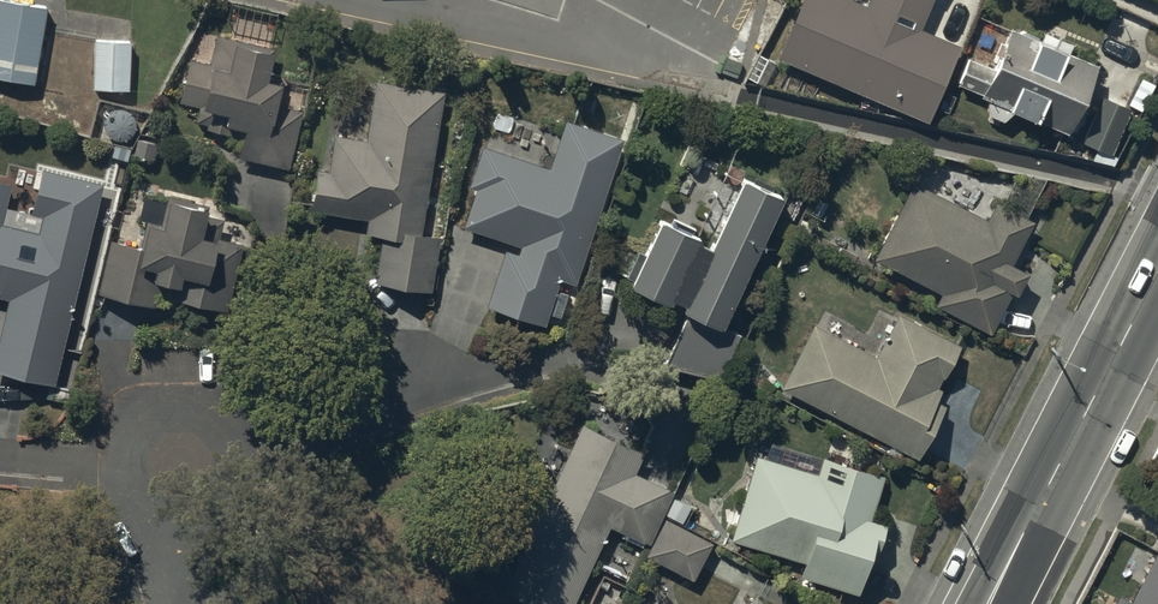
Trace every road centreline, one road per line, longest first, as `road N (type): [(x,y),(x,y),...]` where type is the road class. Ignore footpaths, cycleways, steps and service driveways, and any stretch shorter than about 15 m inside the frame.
road 1 (residential): [(566,360),(363,412),(179,433),(179,476)]
road 2 (tertiary): [(988,603),(1157,277)]
road 3 (residential): [(0,456),(179,476)]
road 4 (residential): [(179,476),(177,603)]

